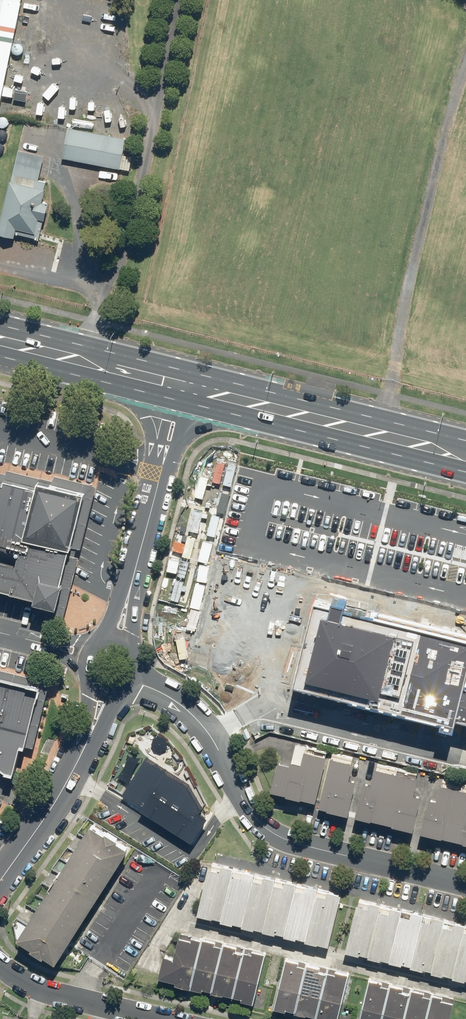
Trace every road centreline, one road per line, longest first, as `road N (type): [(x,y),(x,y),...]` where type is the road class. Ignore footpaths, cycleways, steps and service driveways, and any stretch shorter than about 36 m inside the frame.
road 1 (residential): [(465,879),(284,833),(254,816),(202,732),(138,670)]
road 2 (track): [(90,342),(136,216),(178,0)]
road 3 (track): [(382,415),(465,72)]
road 4 (secondary): [(465,469),(175,396)]
road 5 (secondary): [(181,367),(465,435)]
road 6 (residential): [(120,623),(175,396)]
road 7 (residential): [(0,869),(73,754),(102,683)]
road 8 (residential): [(197,1018),(53,983),(0,957)]
road 9 (secondary): [(0,320),(181,367)]
road 10 (secondary): [(175,396),(0,356)]

